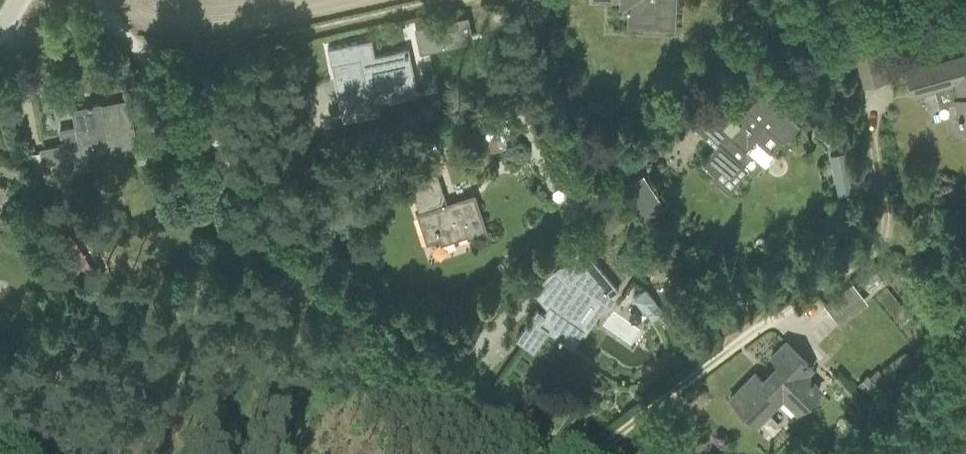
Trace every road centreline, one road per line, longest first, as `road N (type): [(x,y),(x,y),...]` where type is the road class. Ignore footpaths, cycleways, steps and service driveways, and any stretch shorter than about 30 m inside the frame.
road 1 (unclassified): [(519,453),(139,55)]
road 2 (residential): [(607,453),(860,254),(874,205),(871,183)]
road 3 (residential): [(139,55),(462,0)]
road 4 (residential): [(526,0),(574,118)]

